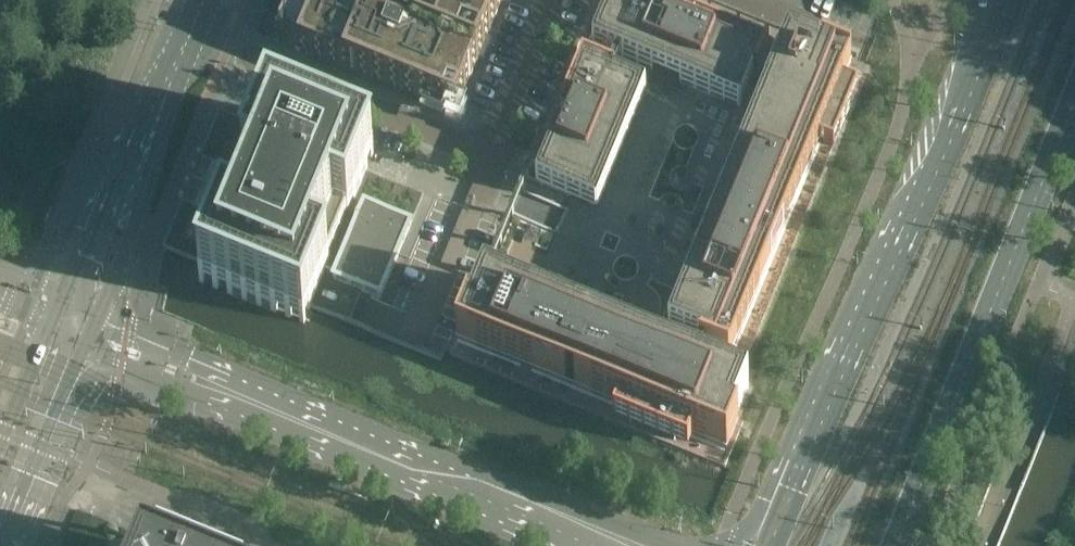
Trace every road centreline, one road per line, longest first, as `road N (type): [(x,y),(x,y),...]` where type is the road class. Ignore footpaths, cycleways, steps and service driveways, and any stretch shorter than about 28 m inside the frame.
road 1 (secondary): [(997,23),(776,530)]
road 2 (secondary): [(896,545),(1074,102)]
road 3 (unclassified): [(590,545),(235,395)]
road 4 (unclassified): [(491,155),(191,30)]
road 5 (unclassified): [(99,317),(132,231),(166,92)]
road 6 (unclassified): [(166,92),(62,292)]
road 7 (unclassified): [(6,545),(89,343)]
road 8 (unclassified): [(491,155),(553,0)]
road 9 (unclassified): [(89,343),(185,395),(235,395)]
road 10 (unclassified): [(235,395),(201,363),(99,317)]
road 11 (unclassified): [(49,323),(0,443)]

